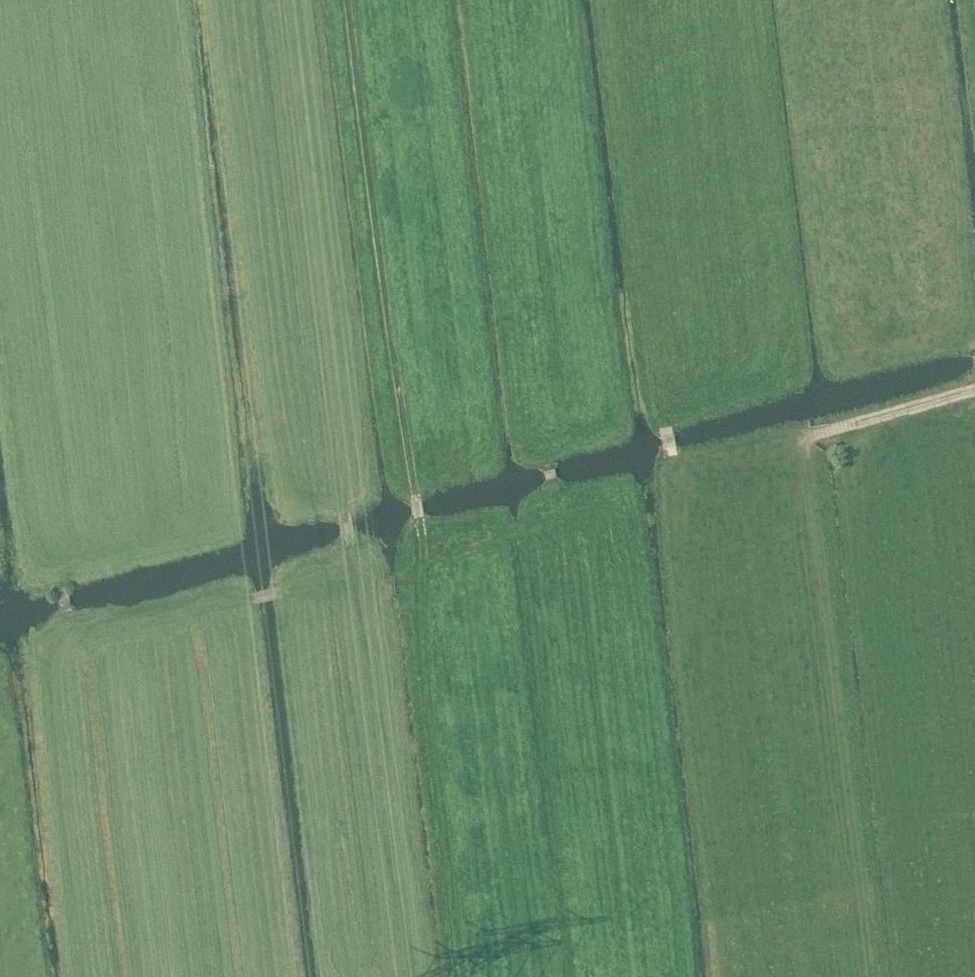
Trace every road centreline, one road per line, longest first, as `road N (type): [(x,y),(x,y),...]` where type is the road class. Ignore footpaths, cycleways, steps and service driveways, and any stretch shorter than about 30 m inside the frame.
road 1 (track): [(974,389),(812,434)]

